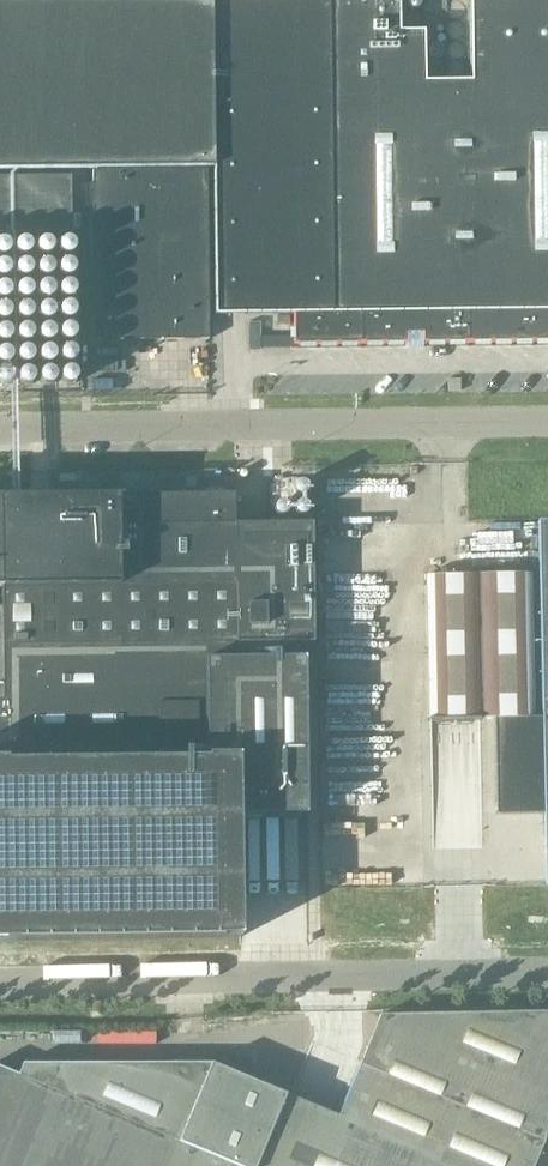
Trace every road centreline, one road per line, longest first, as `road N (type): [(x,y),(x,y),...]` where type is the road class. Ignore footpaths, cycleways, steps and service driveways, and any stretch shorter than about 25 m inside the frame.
road 1 (unclassified): [(0,986),(547,977)]
road 2 (unclassified): [(0,430),(547,424)]

